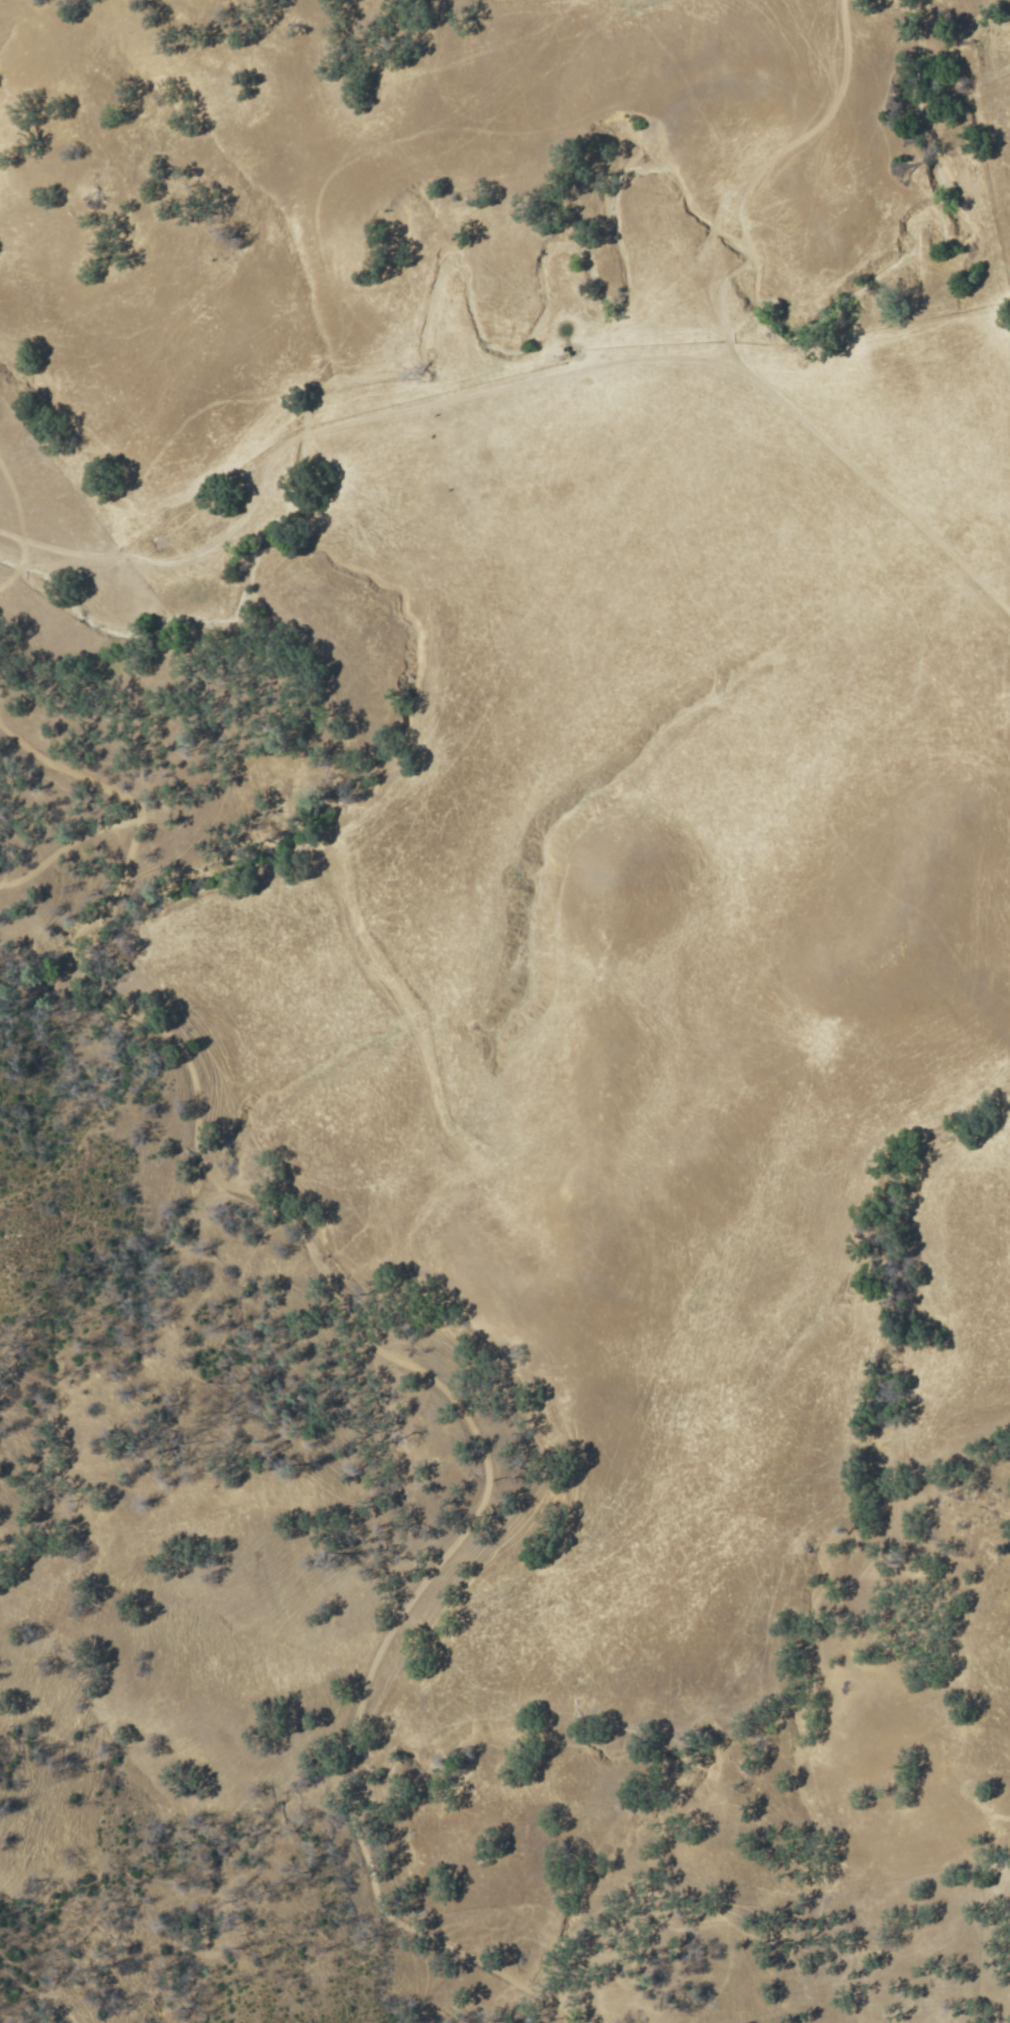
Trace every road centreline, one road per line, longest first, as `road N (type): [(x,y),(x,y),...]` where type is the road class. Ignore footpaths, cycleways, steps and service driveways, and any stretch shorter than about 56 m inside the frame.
road 1 (track): [(745,360),(664,354),(606,362),(324,430)]
road 2 (track): [(844,0),(849,50),(838,109),(747,198),(716,283),(715,304),(745,360)]
road 3 (track): [(745,360),(1009,609)]

